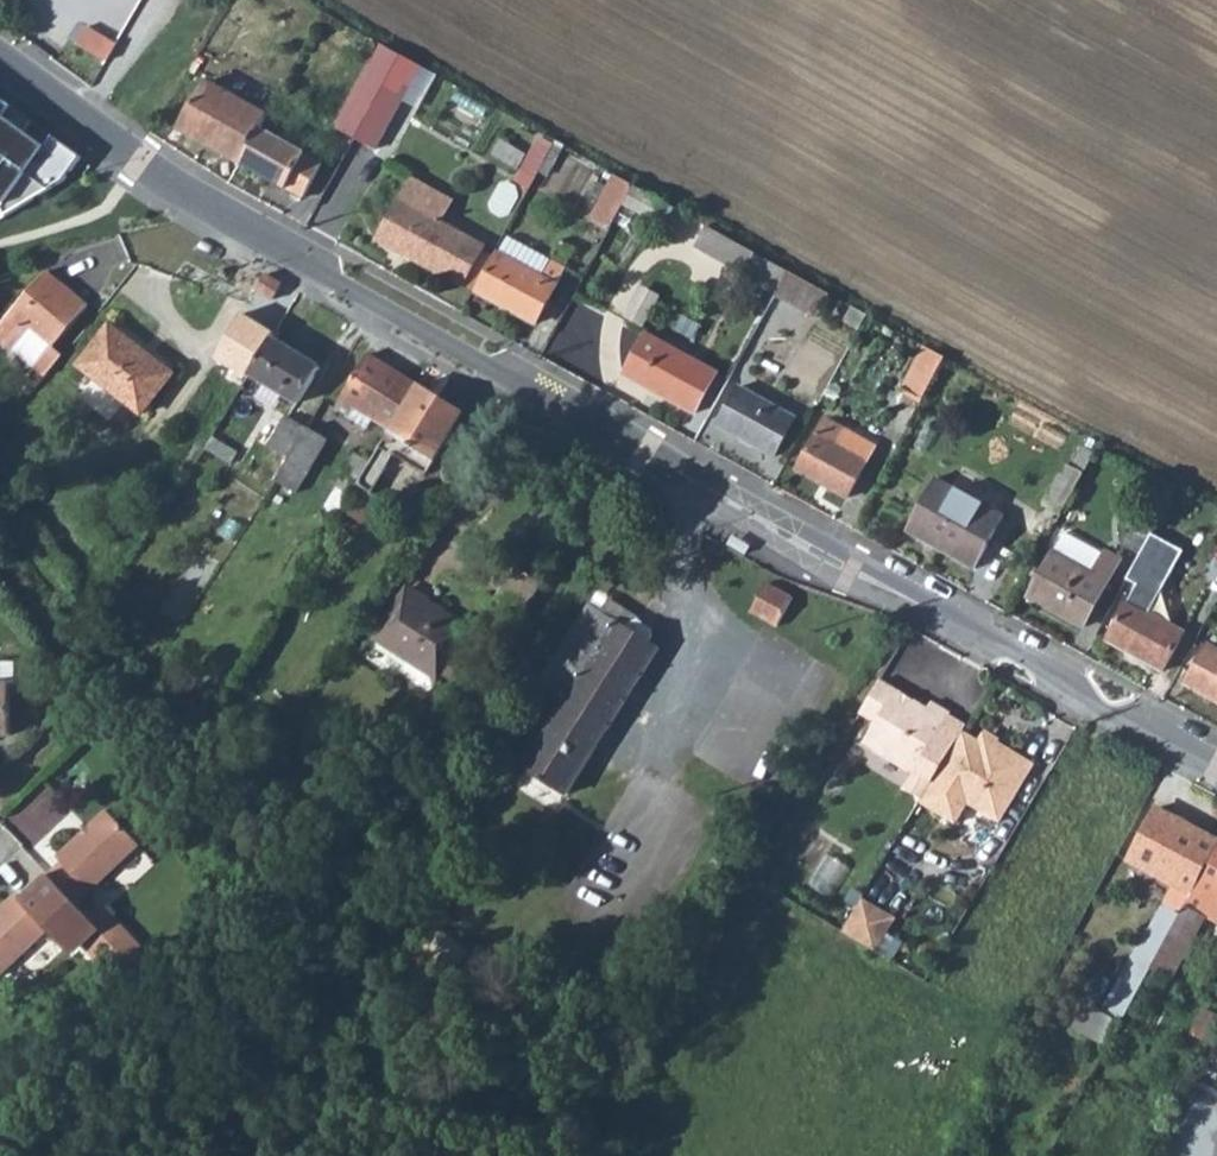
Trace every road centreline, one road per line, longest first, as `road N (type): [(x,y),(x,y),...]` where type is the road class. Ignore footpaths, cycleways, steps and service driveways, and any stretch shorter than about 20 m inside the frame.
road 1 (secondary): [(1216,767),(912,599),(751,530),(594,425),(230,223),(0,62)]

